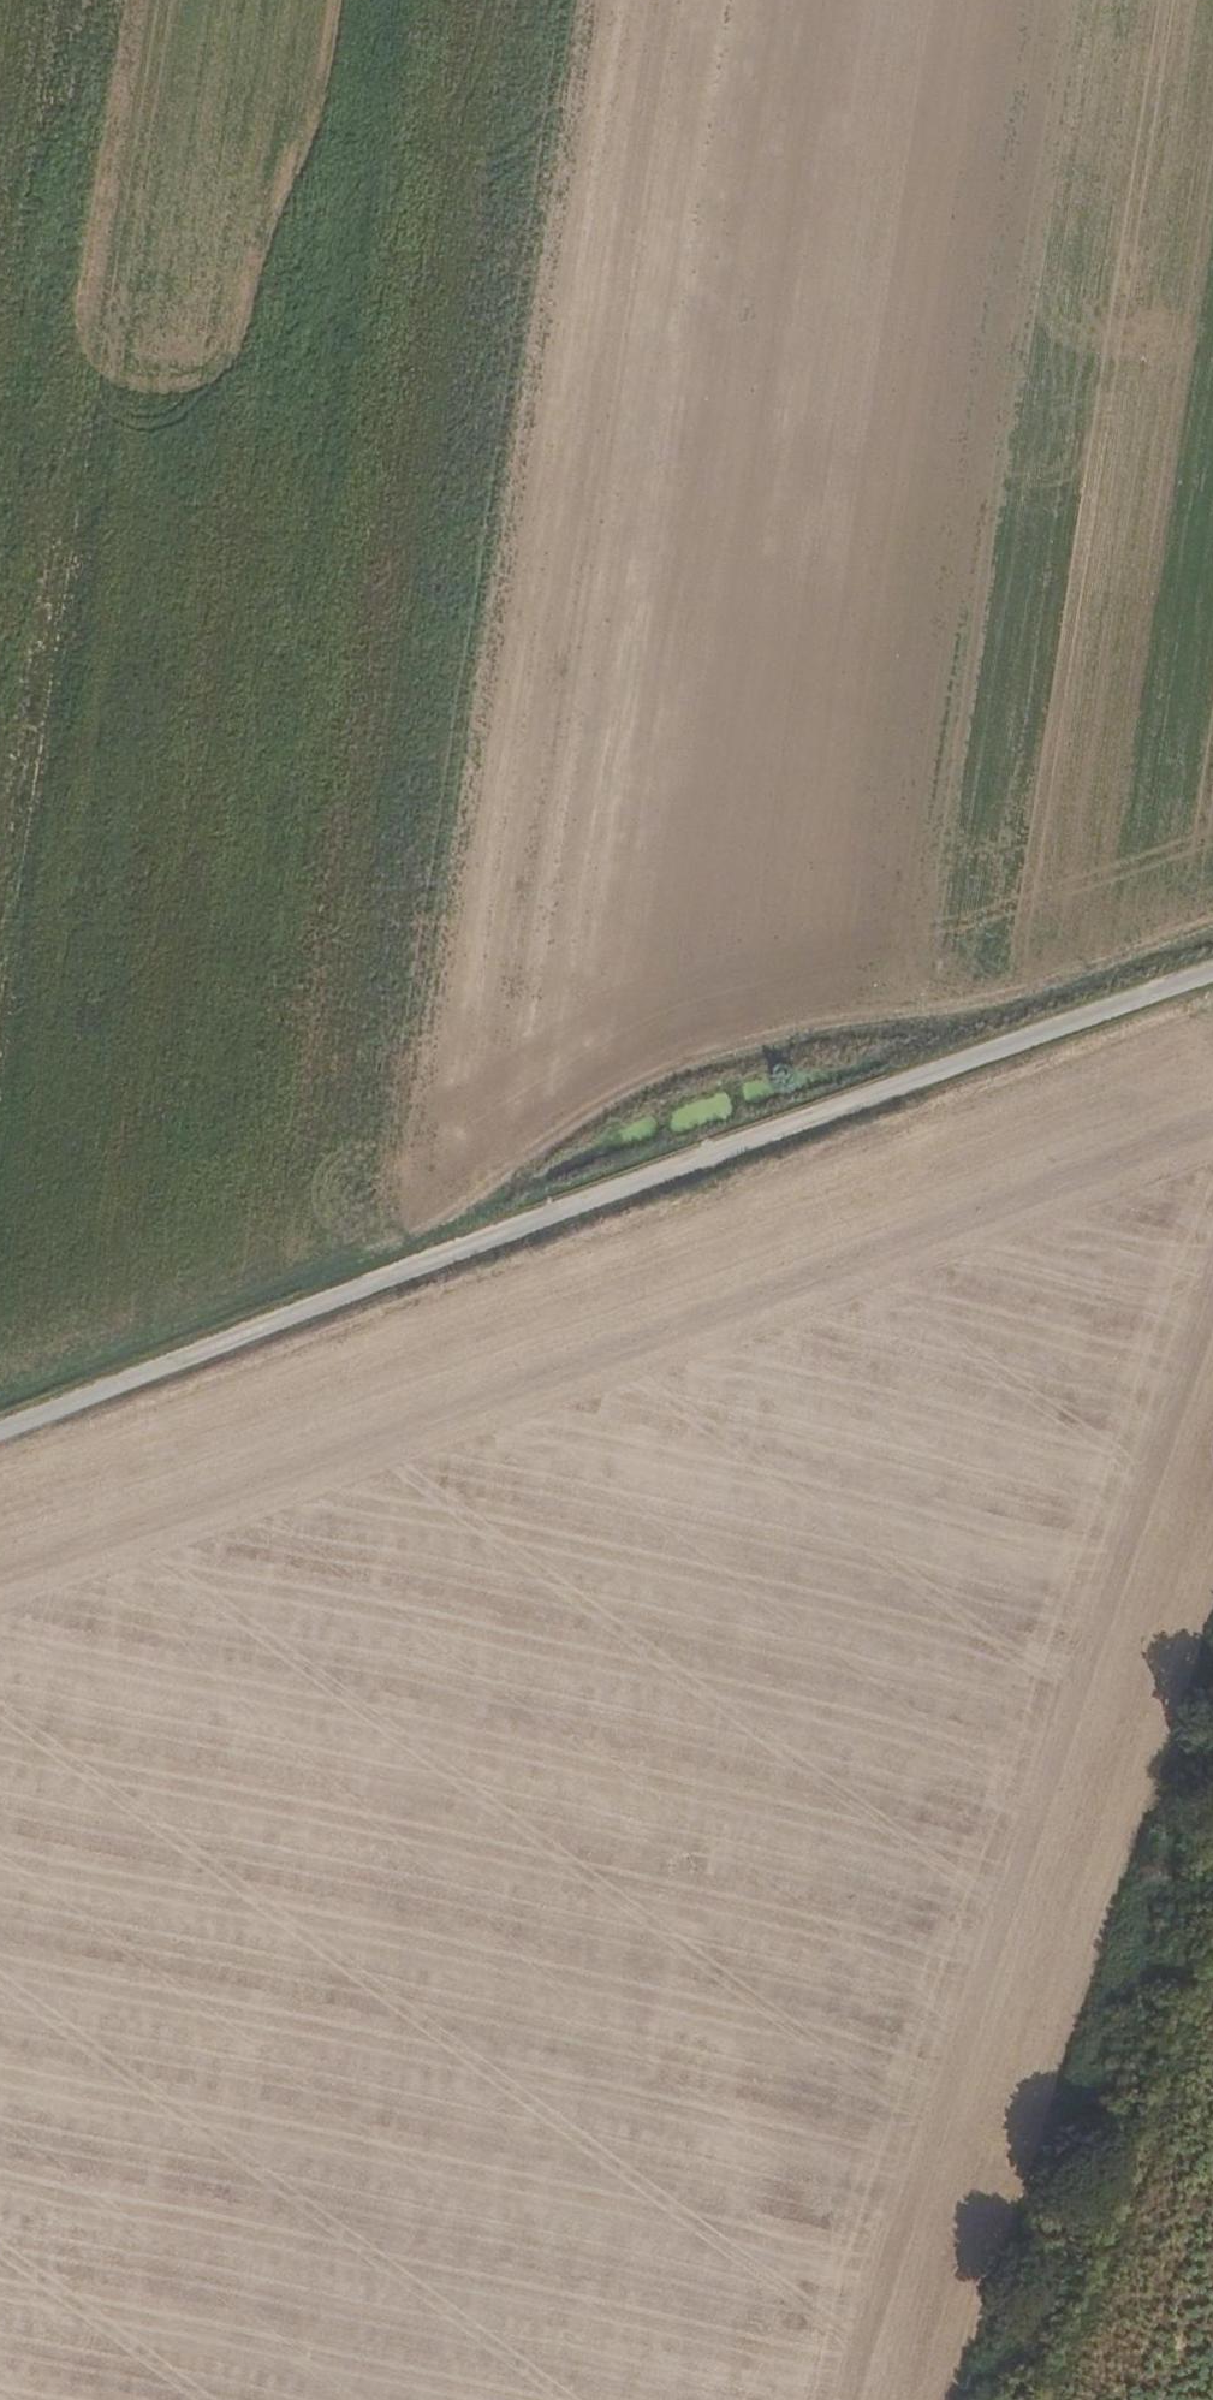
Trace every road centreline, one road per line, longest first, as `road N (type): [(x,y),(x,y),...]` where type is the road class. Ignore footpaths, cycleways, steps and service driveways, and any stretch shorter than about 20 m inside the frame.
road 1 (unclassified): [(0,1433),(834,1108),(1212,973)]

